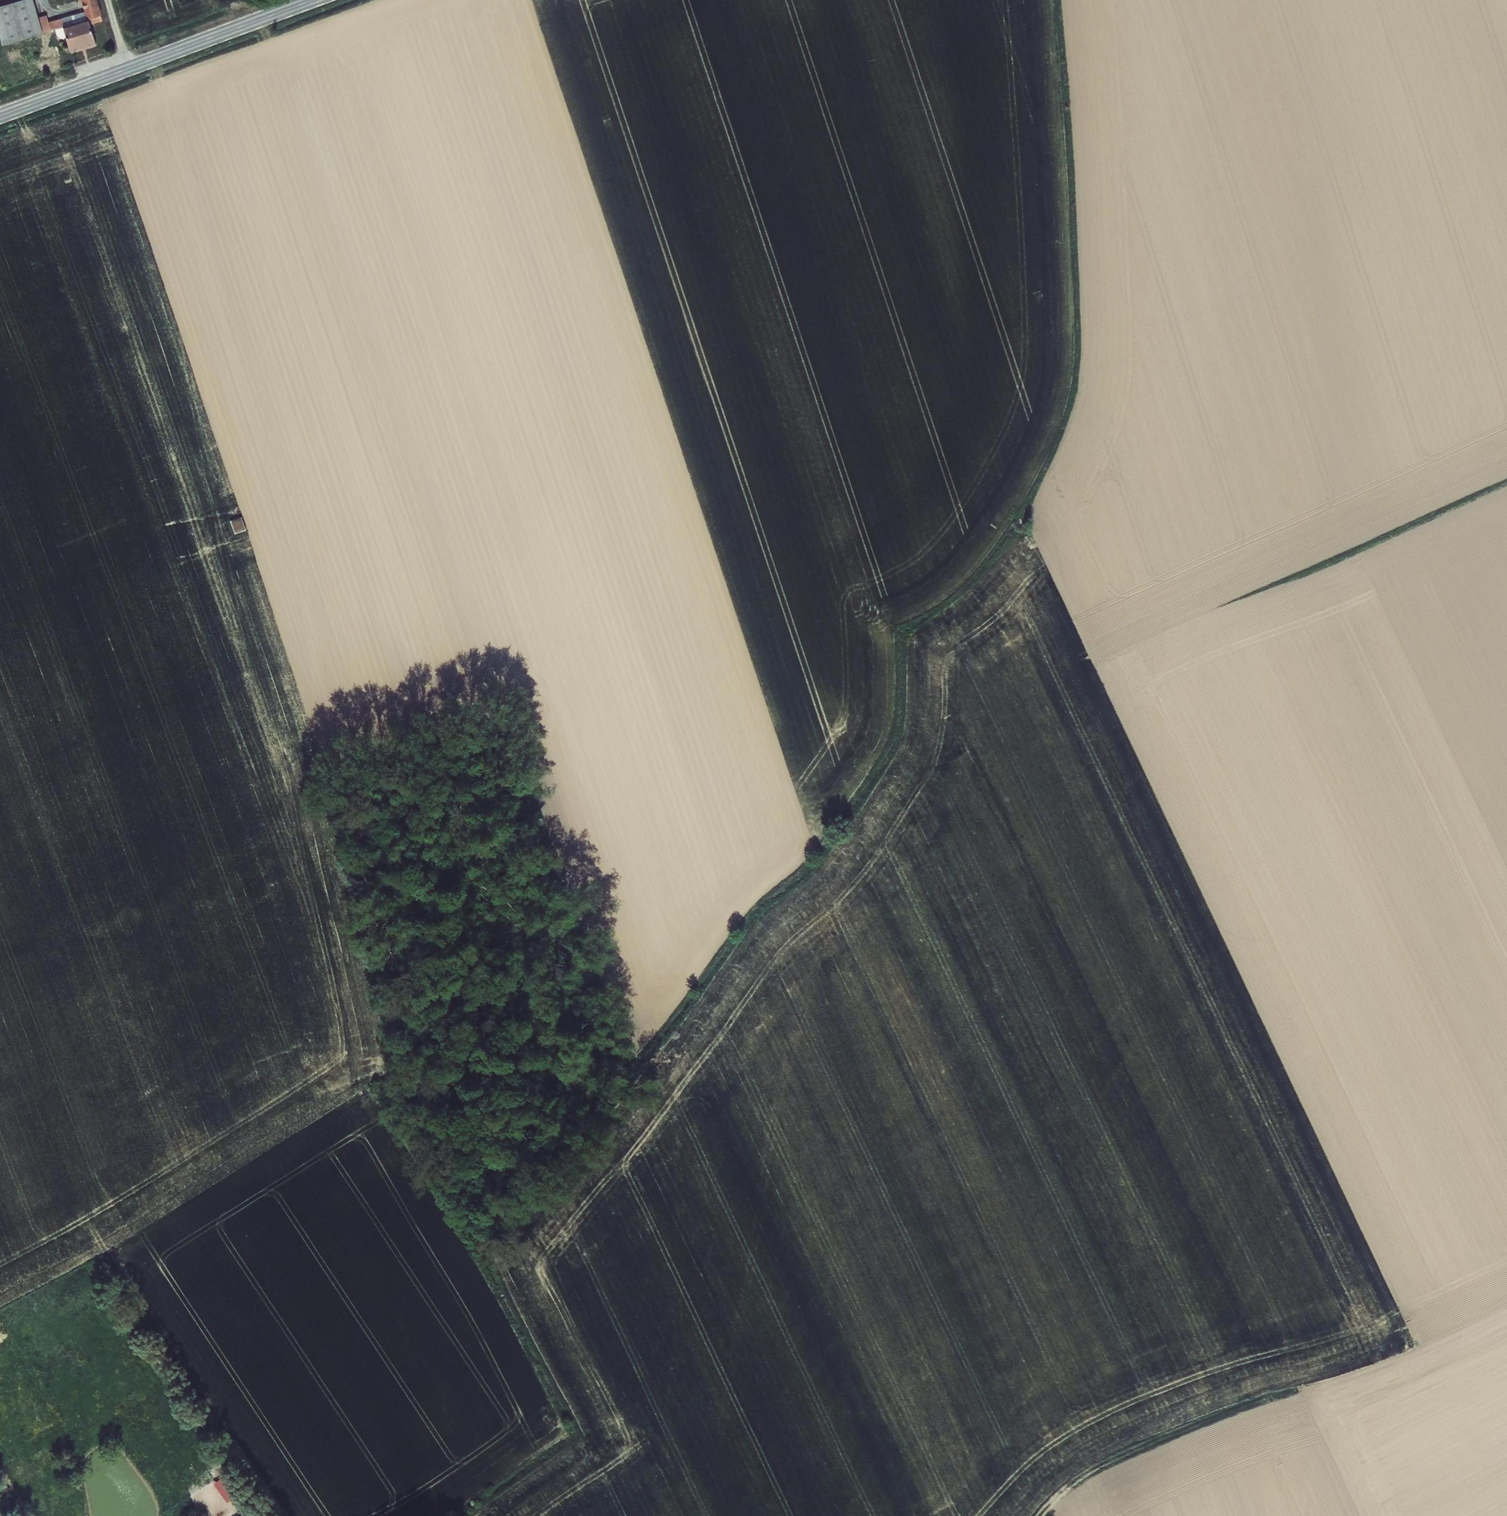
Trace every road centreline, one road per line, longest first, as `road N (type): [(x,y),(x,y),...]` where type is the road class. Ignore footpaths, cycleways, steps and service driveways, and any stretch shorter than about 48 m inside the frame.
road 1 (tertiary): [(314,0),(0,116)]
road 2 (track): [(1284,1393),(1051,1492),(1035,1515)]

